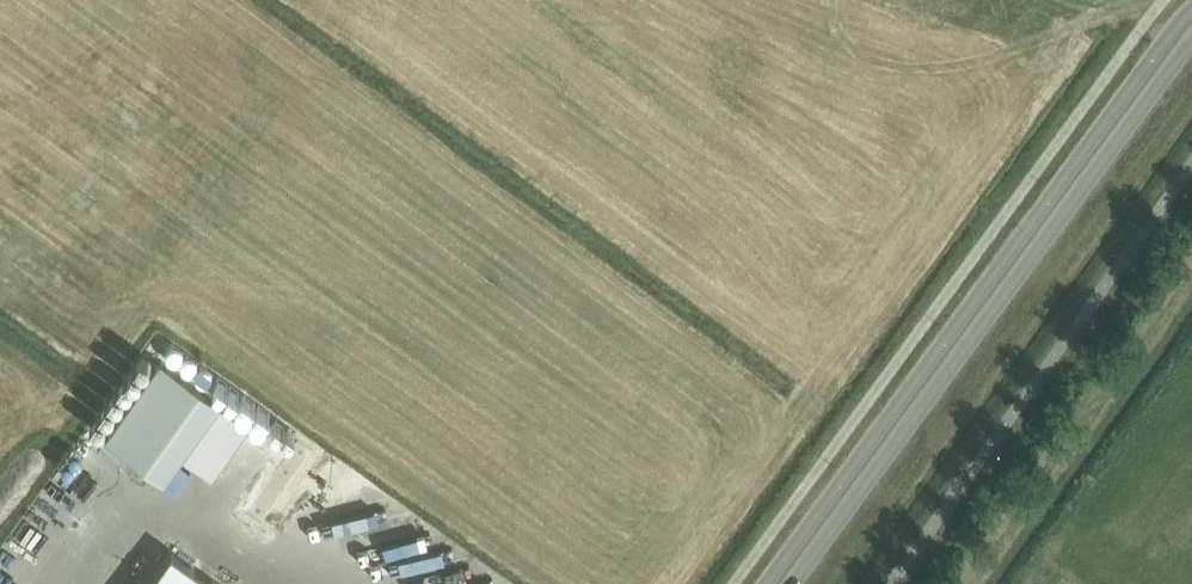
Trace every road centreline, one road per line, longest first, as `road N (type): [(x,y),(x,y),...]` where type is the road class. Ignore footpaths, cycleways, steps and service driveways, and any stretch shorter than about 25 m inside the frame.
road 1 (tertiary): [(1191,12),(769,583)]
road 2 (tertiary): [(794,583),(1191,42)]

